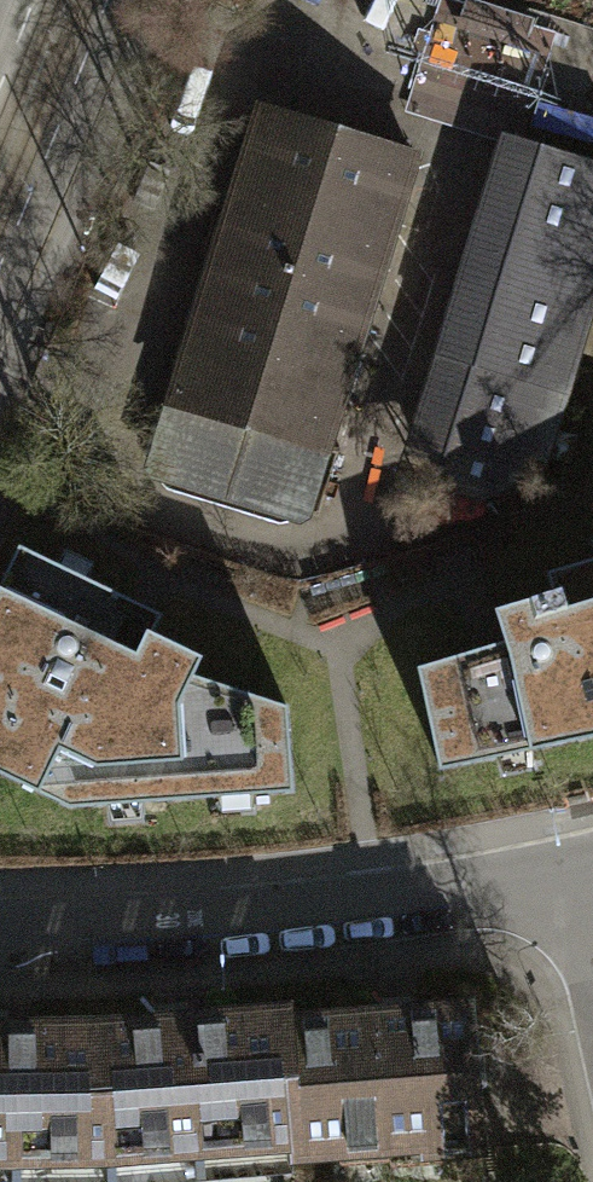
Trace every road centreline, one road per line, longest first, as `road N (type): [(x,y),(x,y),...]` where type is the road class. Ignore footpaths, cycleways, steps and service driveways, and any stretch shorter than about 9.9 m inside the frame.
road 1 (residential): [(0,934),(216,925),(567,874)]
road 2 (tertiary): [(0,160),(67,0)]
road 3 (residential): [(592,993),(567,874)]

